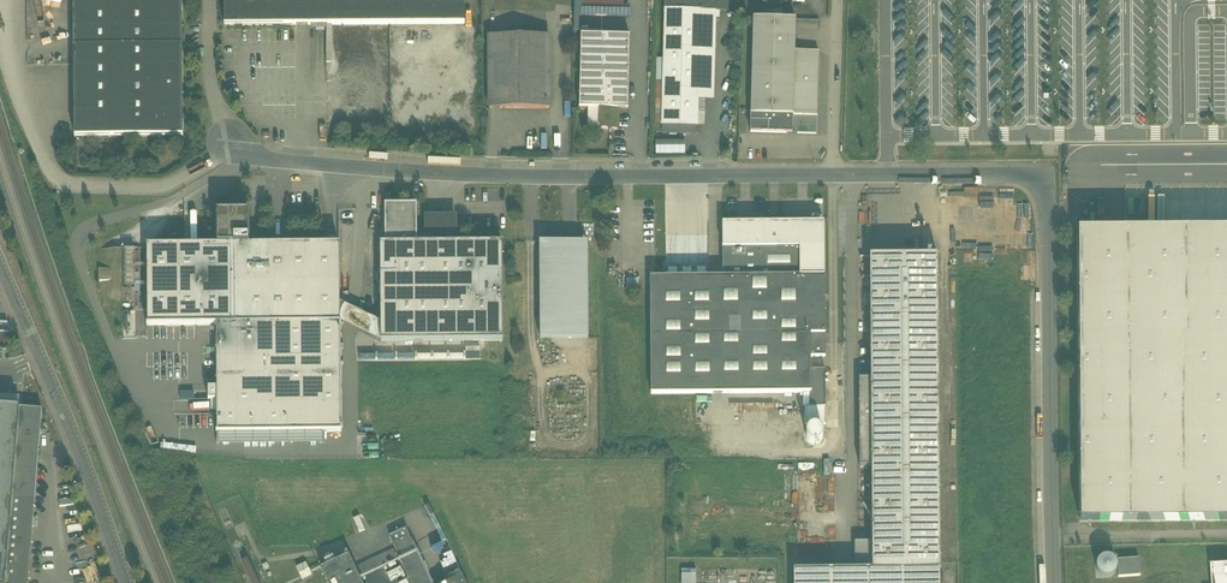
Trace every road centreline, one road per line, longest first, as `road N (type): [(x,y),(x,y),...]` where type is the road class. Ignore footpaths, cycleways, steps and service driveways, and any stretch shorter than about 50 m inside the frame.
road 1 (residential): [(1053,582),(1047,173),(492,173),(256,157),(226,140)]
road 2 (tertiary): [(0,269),(127,582)]

